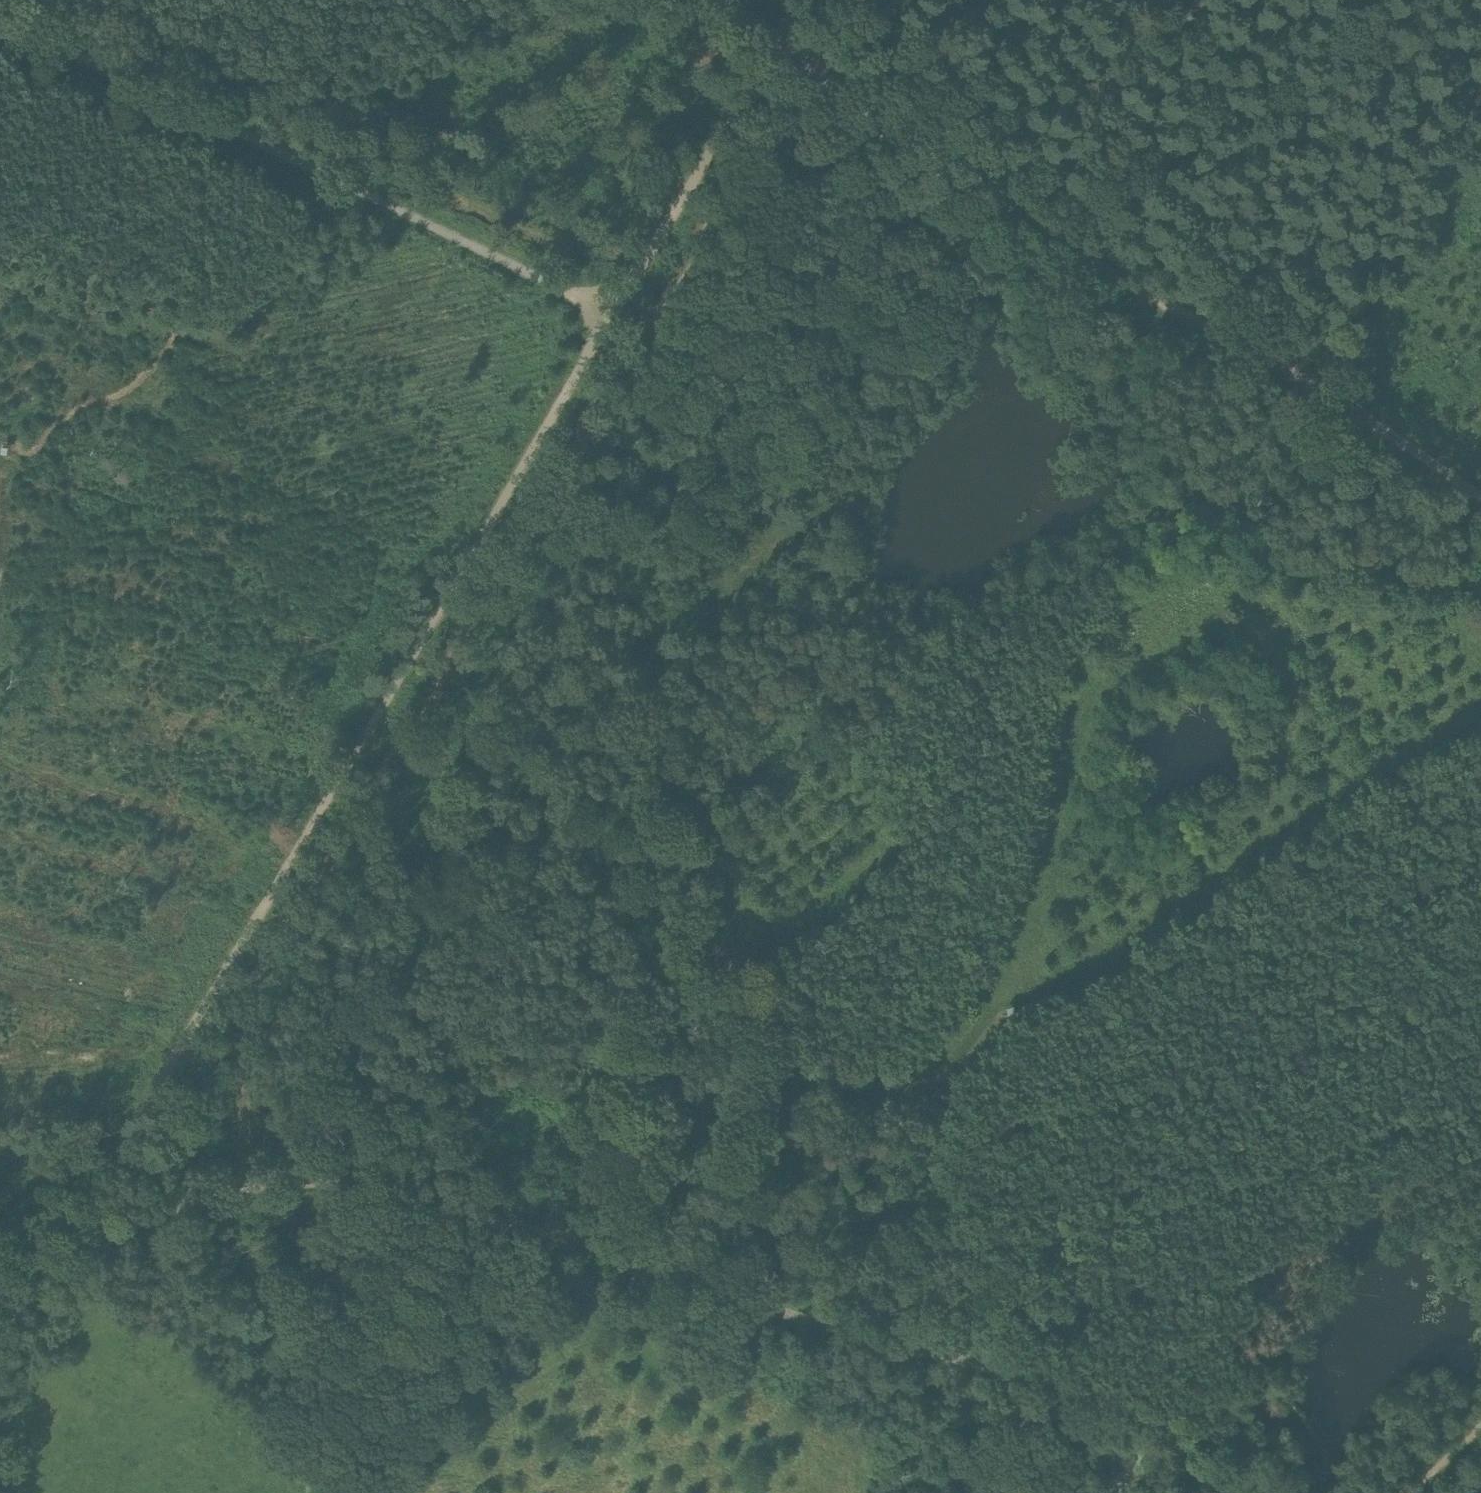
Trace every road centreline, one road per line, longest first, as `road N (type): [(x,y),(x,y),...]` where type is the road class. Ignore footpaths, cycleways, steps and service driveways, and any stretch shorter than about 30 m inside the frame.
road 1 (track): [(612,311),(118,1148),(77,1237)]
road 2 (track): [(1205,1492),(1172,1427),(1122,1395),(796,1316),(538,1229),(351,1187),(290,1180),(235,1191)]
road 3 (track): [(781,30),(868,124),(923,163),(1348,401),(1480,502)]
road 4 (track): [(0,16),(612,311)]
road 5 (track): [(612,311),(798,0)]
road 6 (track): [(974,1362),(982,1334),(927,1138),(926,1084),(938,1061)]
road 7 (track): [(235,1191),(77,1237),(63,1254),(0,1280)]
road 8 (track): [(1348,401),(1480,207)]

